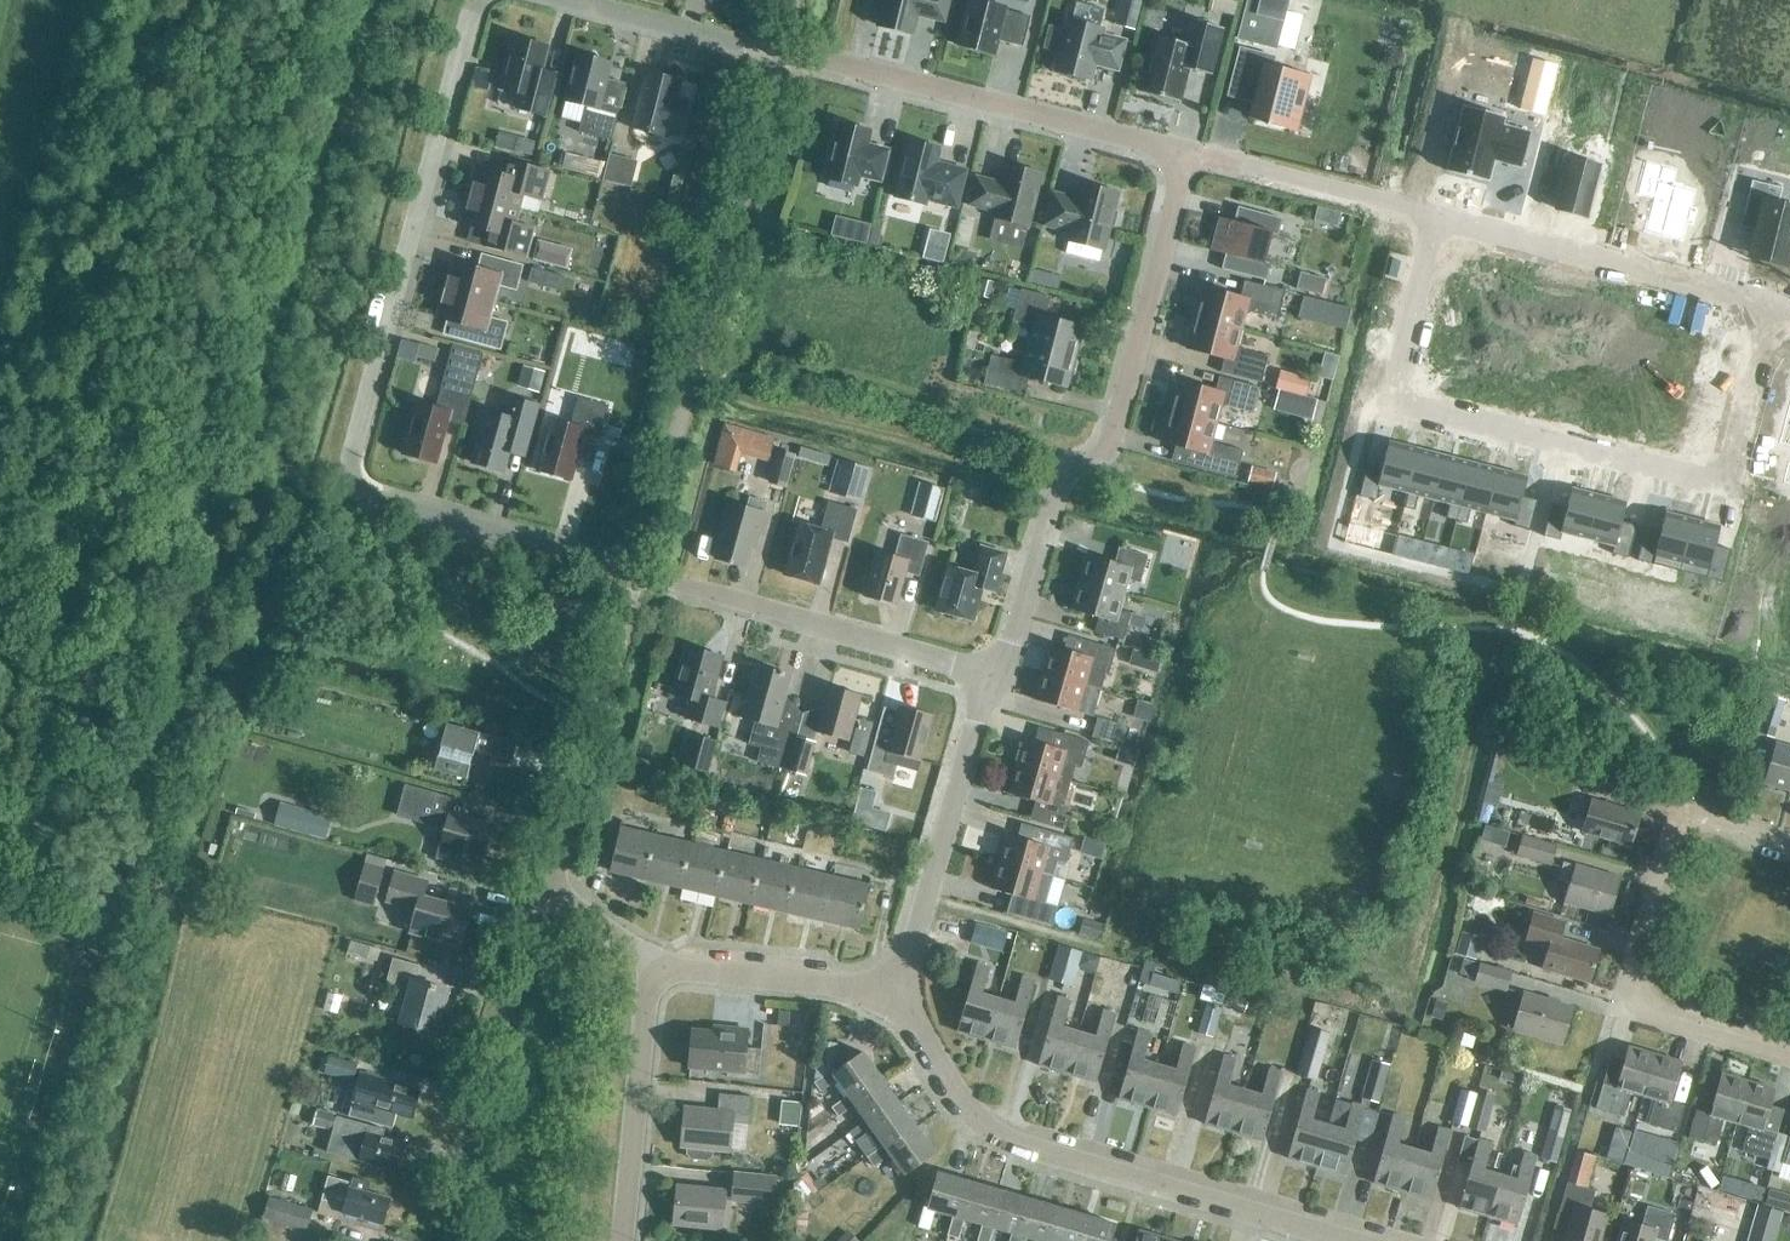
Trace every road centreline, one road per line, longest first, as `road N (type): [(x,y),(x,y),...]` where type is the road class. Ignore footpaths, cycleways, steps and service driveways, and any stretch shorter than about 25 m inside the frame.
road 1 (residential): [(991,675),(379,501),(357,484),(352,456),(478,0)]
road 2 (residential): [(1773,302),(1725,487),(1389,402),(1437,216)]
road 3 (residential): [(991,675),(1013,646),(1058,491),(1111,446),(1177,199),(1172,161)]
road 4 (residential): [(1349,1240),(1003,1139),(962,1105),(895,993)]
road 5 (residential): [(1789,1056),(1621,1007),(1679,813),(1789,844)]
road 6 (residential): [(1172,161),(1137,140),(818,62)]
road 7 (residential): [(453,1240),(549,904)]
road 8 (residential): [(1437,216),(1773,302)]
road 9 (residential): [(895,993),(991,675)]
road 10 (residential): [(1172,161),(1197,155),(1437,216)]
road 11 (residential): [(624,1240),(648,999),(661,974)]
road 12 (residential): [(578,0),(818,62)]
road 13 (residential): [(895,993),(661,974)]
road 14 (residential): [(549,904),(586,764)]
road 15 (residential): [(661,974),(589,919),(549,904)]

